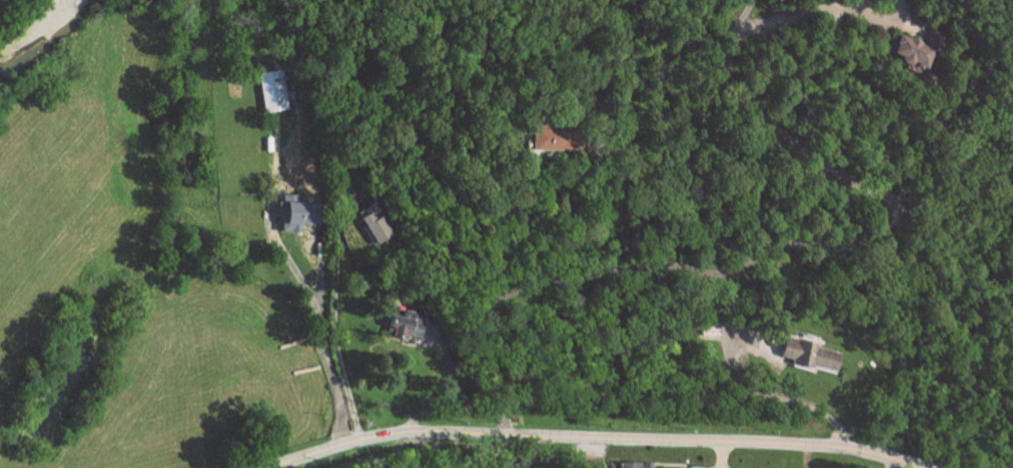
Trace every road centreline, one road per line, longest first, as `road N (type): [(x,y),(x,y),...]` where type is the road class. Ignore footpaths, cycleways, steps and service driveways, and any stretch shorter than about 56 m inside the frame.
road 1 (residential): [(515,431),(486,341),(494,304),(648,263),(717,271),(814,241),(896,238),(903,224),(898,206),(855,184),(742,93),(729,51),(752,0)]
road 2 (tertiary): [(269,467),(391,434),(515,431),(832,446),(929,467)]

